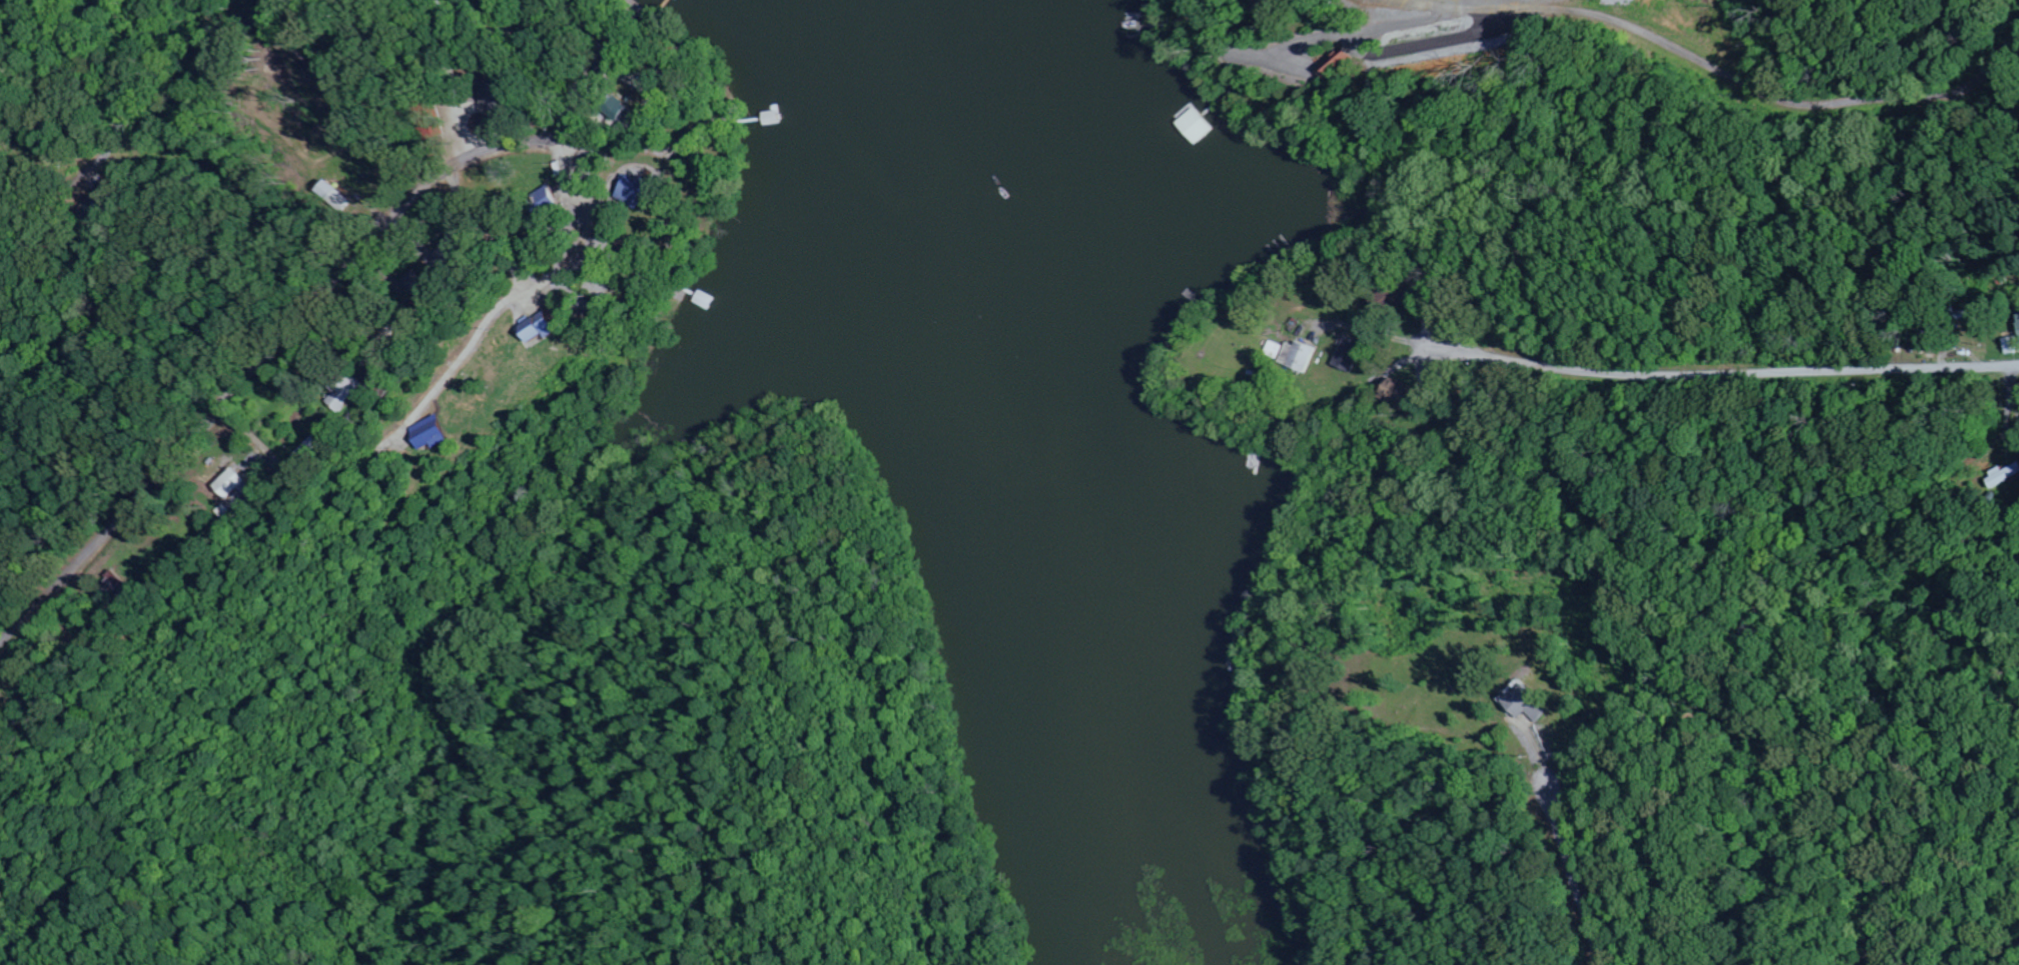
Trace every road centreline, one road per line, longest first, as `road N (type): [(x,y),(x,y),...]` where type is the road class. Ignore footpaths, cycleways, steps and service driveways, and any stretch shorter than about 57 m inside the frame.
road 1 (residential): [(0,647),(401,210),(481,157),(545,139)]
road 2 (residential): [(1421,342),(1626,376),(2018,365)]
road 3 (residential): [(2018,34),(1987,76),(1948,100),(1836,104),(1772,96),(1632,26),(1580,11),(1493,12),(1481,0)]
road 4 (residential): [(0,250),(115,140),(138,62),(139,37),(122,0)]

